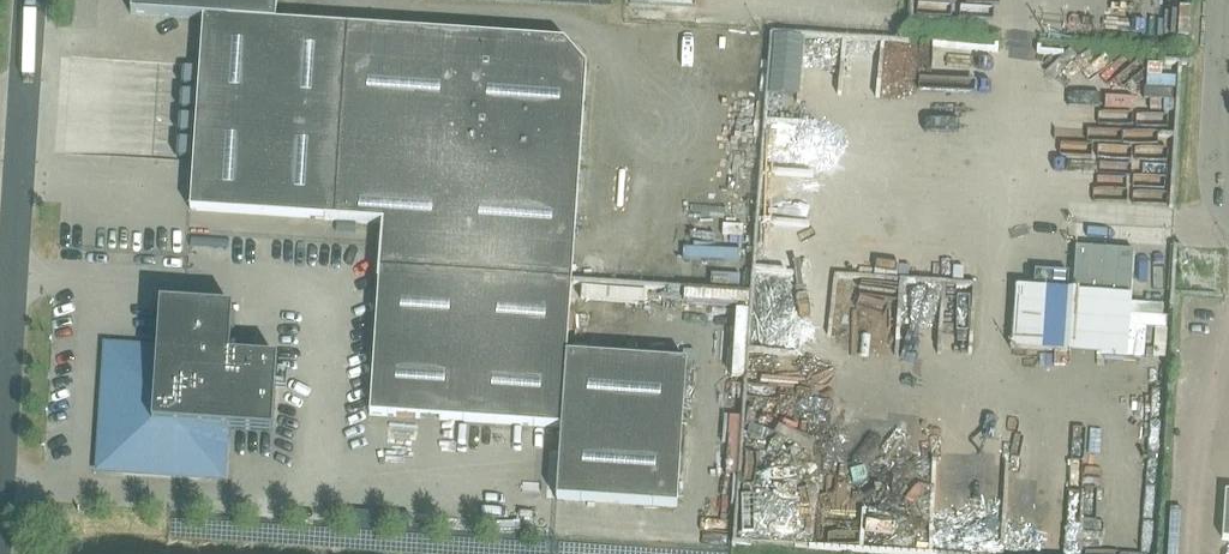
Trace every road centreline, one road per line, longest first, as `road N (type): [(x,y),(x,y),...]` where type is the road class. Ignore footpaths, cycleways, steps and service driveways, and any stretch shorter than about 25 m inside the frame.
road 1 (unclassified): [(0,440),(31,0)]
road 2 (unclassified): [(1228,204),(1222,194),(1228,62)]

